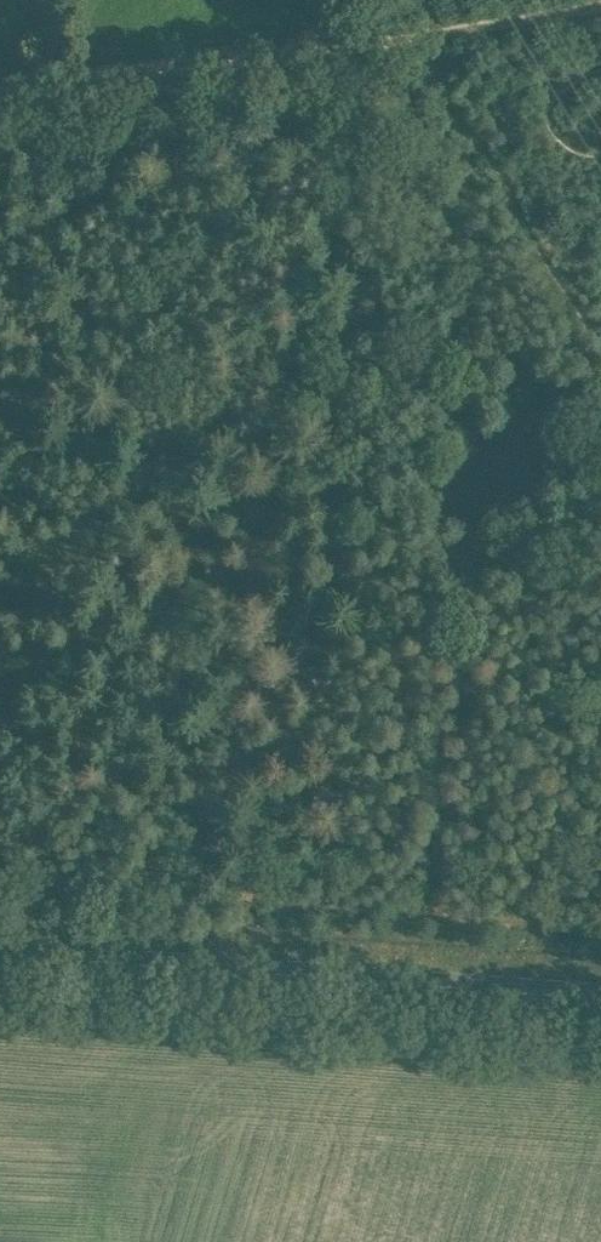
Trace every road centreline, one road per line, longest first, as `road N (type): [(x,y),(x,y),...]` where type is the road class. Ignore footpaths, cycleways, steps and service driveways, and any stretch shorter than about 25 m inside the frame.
road 1 (secondary): [(0,954),(600,996)]
road 2 (track): [(320,41),(0,89)]
road 3 (track): [(600,7),(320,41)]

